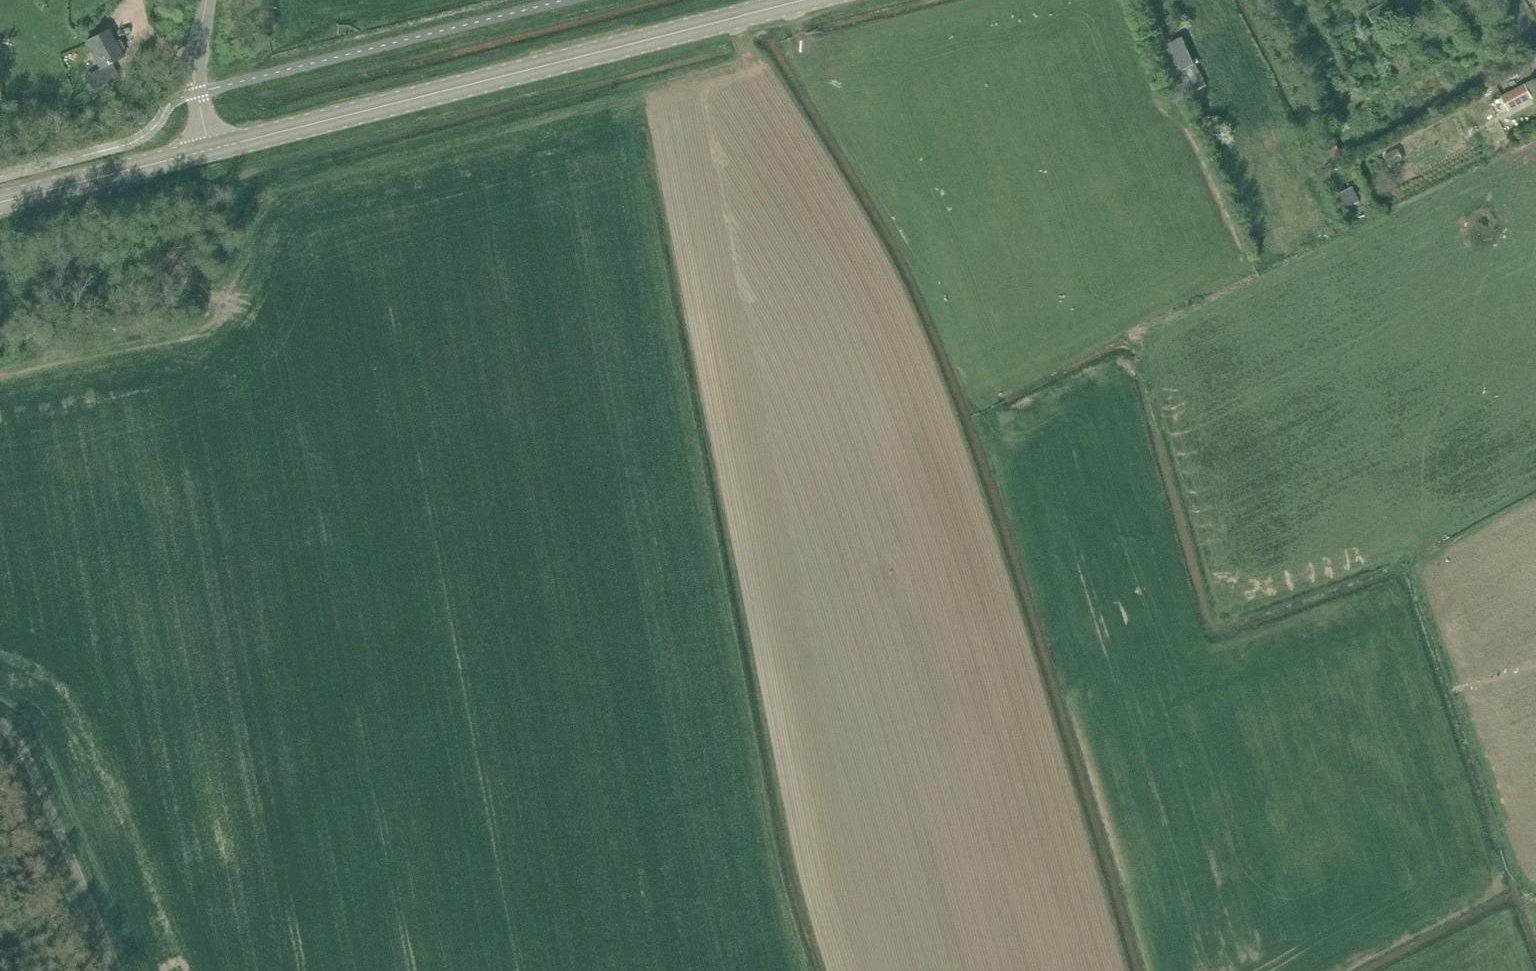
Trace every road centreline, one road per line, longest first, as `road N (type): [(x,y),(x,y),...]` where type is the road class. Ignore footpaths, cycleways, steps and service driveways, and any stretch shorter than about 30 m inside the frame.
road 1 (tertiary): [(212,150),(802,0)]
road 2 (tertiary): [(0,203),(212,150)]
road 3 (tertiary): [(212,150),(195,83),(206,0)]

